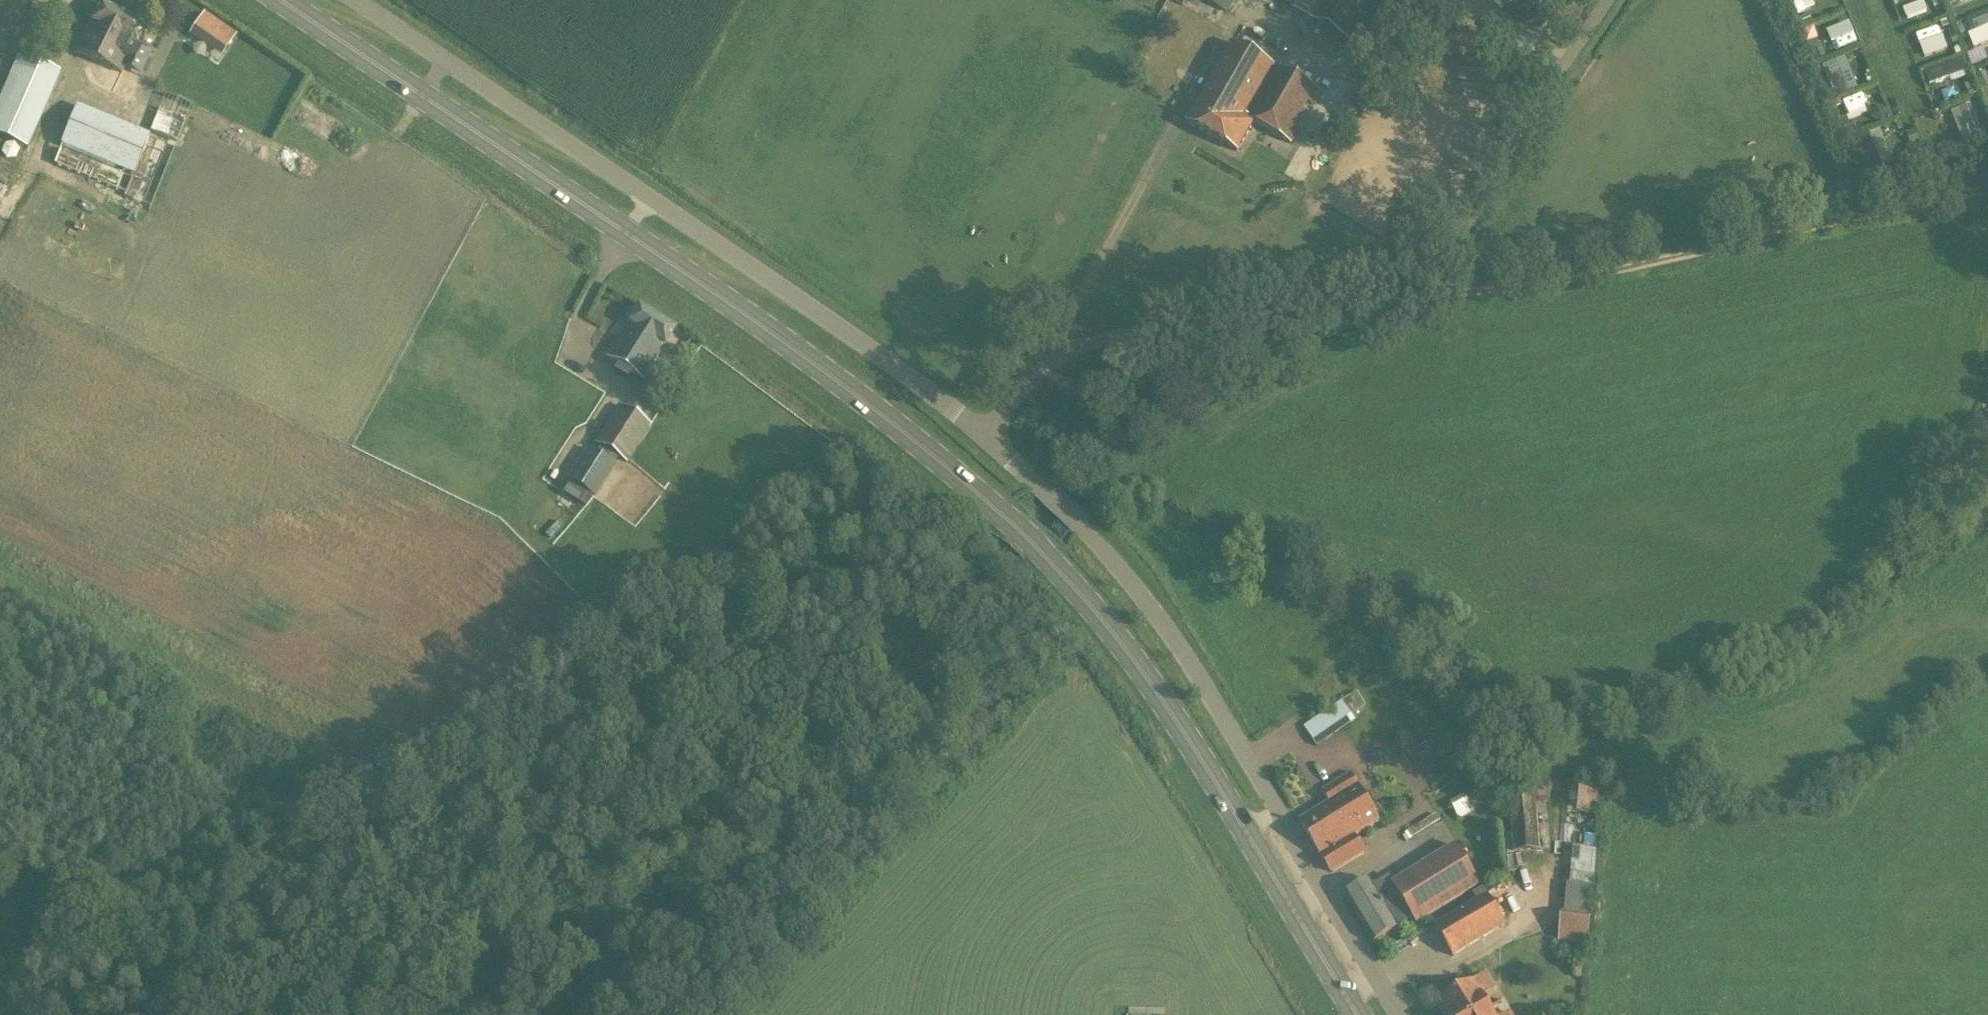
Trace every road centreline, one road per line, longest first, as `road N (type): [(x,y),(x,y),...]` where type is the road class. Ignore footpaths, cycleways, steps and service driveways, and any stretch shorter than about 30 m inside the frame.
road 1 (unclassified): [(990,438),(1046,365),(1099,339),(1522,288),(1987,181)]
road 2 (primary): [(960,475),(828,371),(279,0)]
road 3 (unclassified): [(990,438),(861,341),(358,0)]
road 4 (unclassified): [(1396,1014),(1154,612),(990,438)]
road 5 (primary): [(1356,1014),(1120,642),(1058,567),(960,475)]

